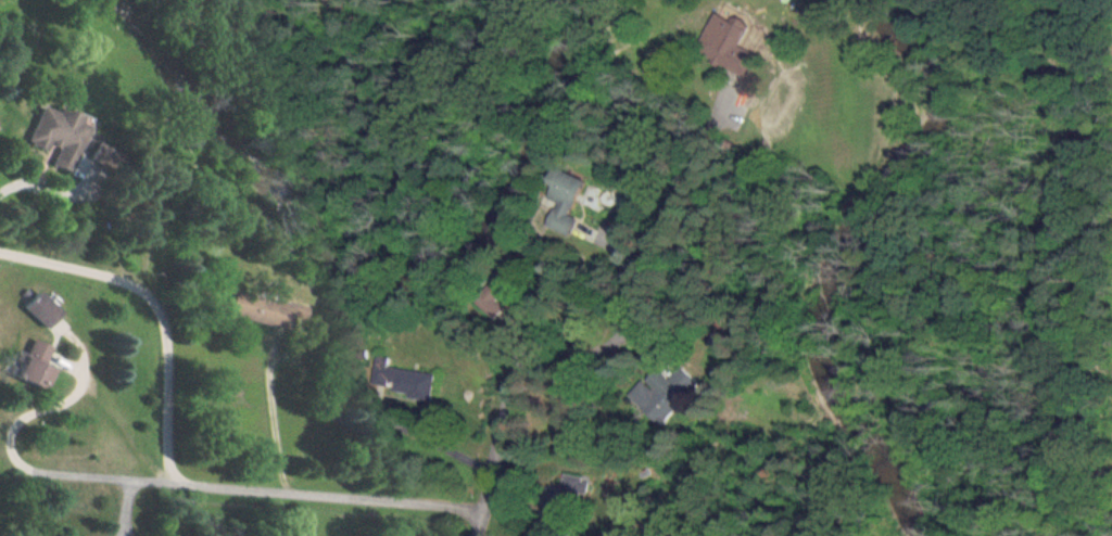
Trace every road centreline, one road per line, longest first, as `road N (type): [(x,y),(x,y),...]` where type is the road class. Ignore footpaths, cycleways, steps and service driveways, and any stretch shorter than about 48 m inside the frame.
road 1 (residential): [(468,535),(481,510),(507,385),(535,330),(576,295),(664,117)]
road 2 (residential): [(189,482),(169,457),(168,337),(144,289),(0,250)]
road 3 (residential): [(481,510),(189,482)]

